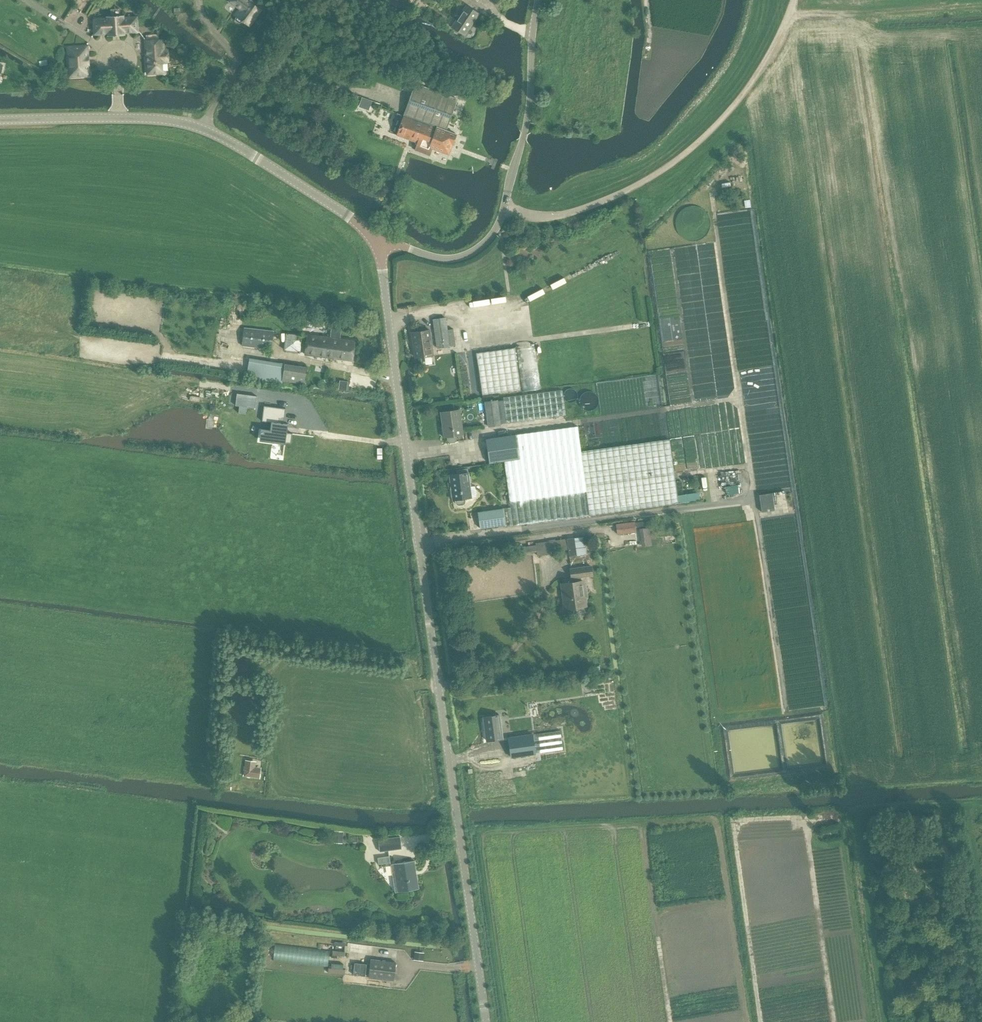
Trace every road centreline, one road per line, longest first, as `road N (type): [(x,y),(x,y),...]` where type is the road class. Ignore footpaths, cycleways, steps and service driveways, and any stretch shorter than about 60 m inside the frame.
road 1 (track): [(835,1021),(719,241)]
road 2 (tertiary): [(487,1021),(380,244)]
road 3 (track): [(874,40),(962,709),(981,765)]
road 4 (tertiary): [(380,244),(257,158),(189,124),(0,120)]
road 5 (unclassified): [(380,244),(449,259),(492,233),(528,115),(537,0)]
road 6 (track): [(419,544),(758,498)]
road 7 (track): [(475,436),(743,398)]
road 8 (track): [(753,465),(702,473),(675,258)]
road 9 (track): [(762,1021),(737,837),(751,821),(805,819)]
road 10 (track): [(789,15),(981,7)]

